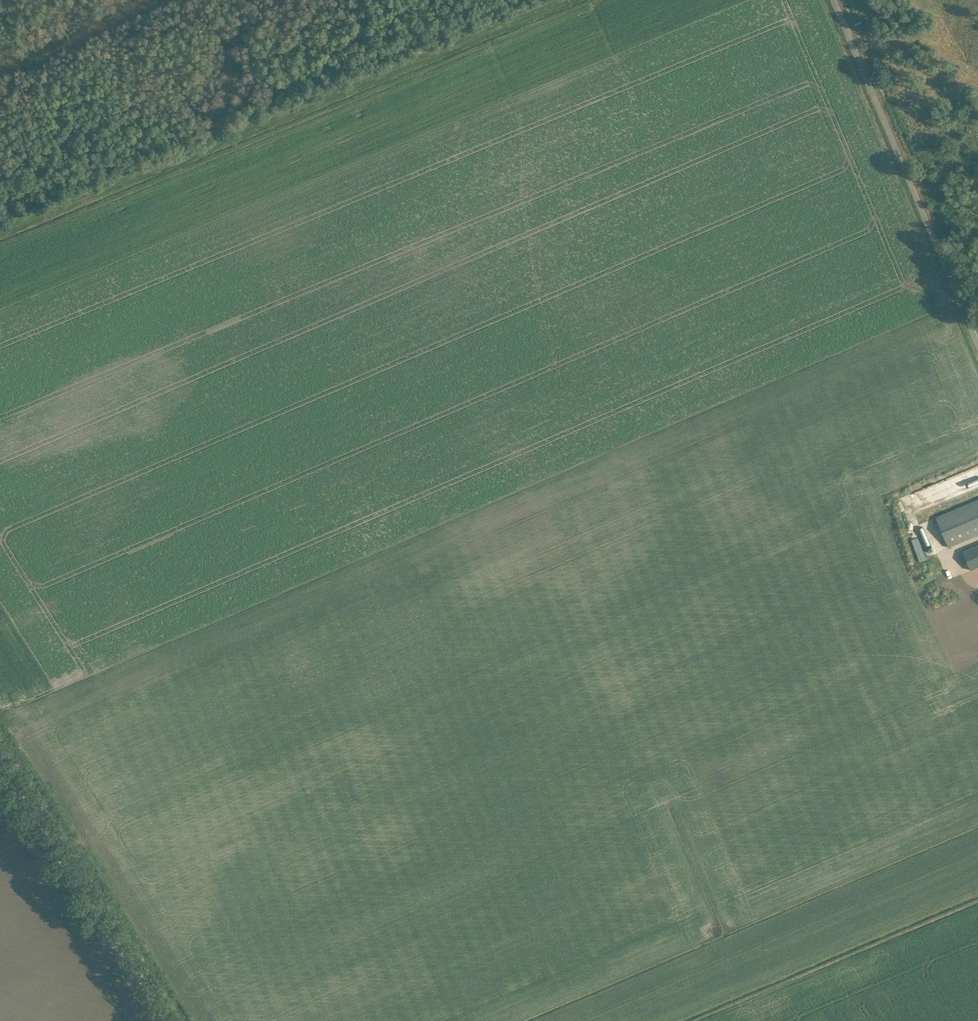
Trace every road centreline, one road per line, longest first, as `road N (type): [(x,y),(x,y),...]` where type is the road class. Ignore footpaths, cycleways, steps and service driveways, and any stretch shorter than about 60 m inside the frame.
road 1 (track): [(568,0),(0,237)]
road 2 (unclassified): [(977,340),(835,0)]
road 3 (track): [(165,1020),(0,760)]

